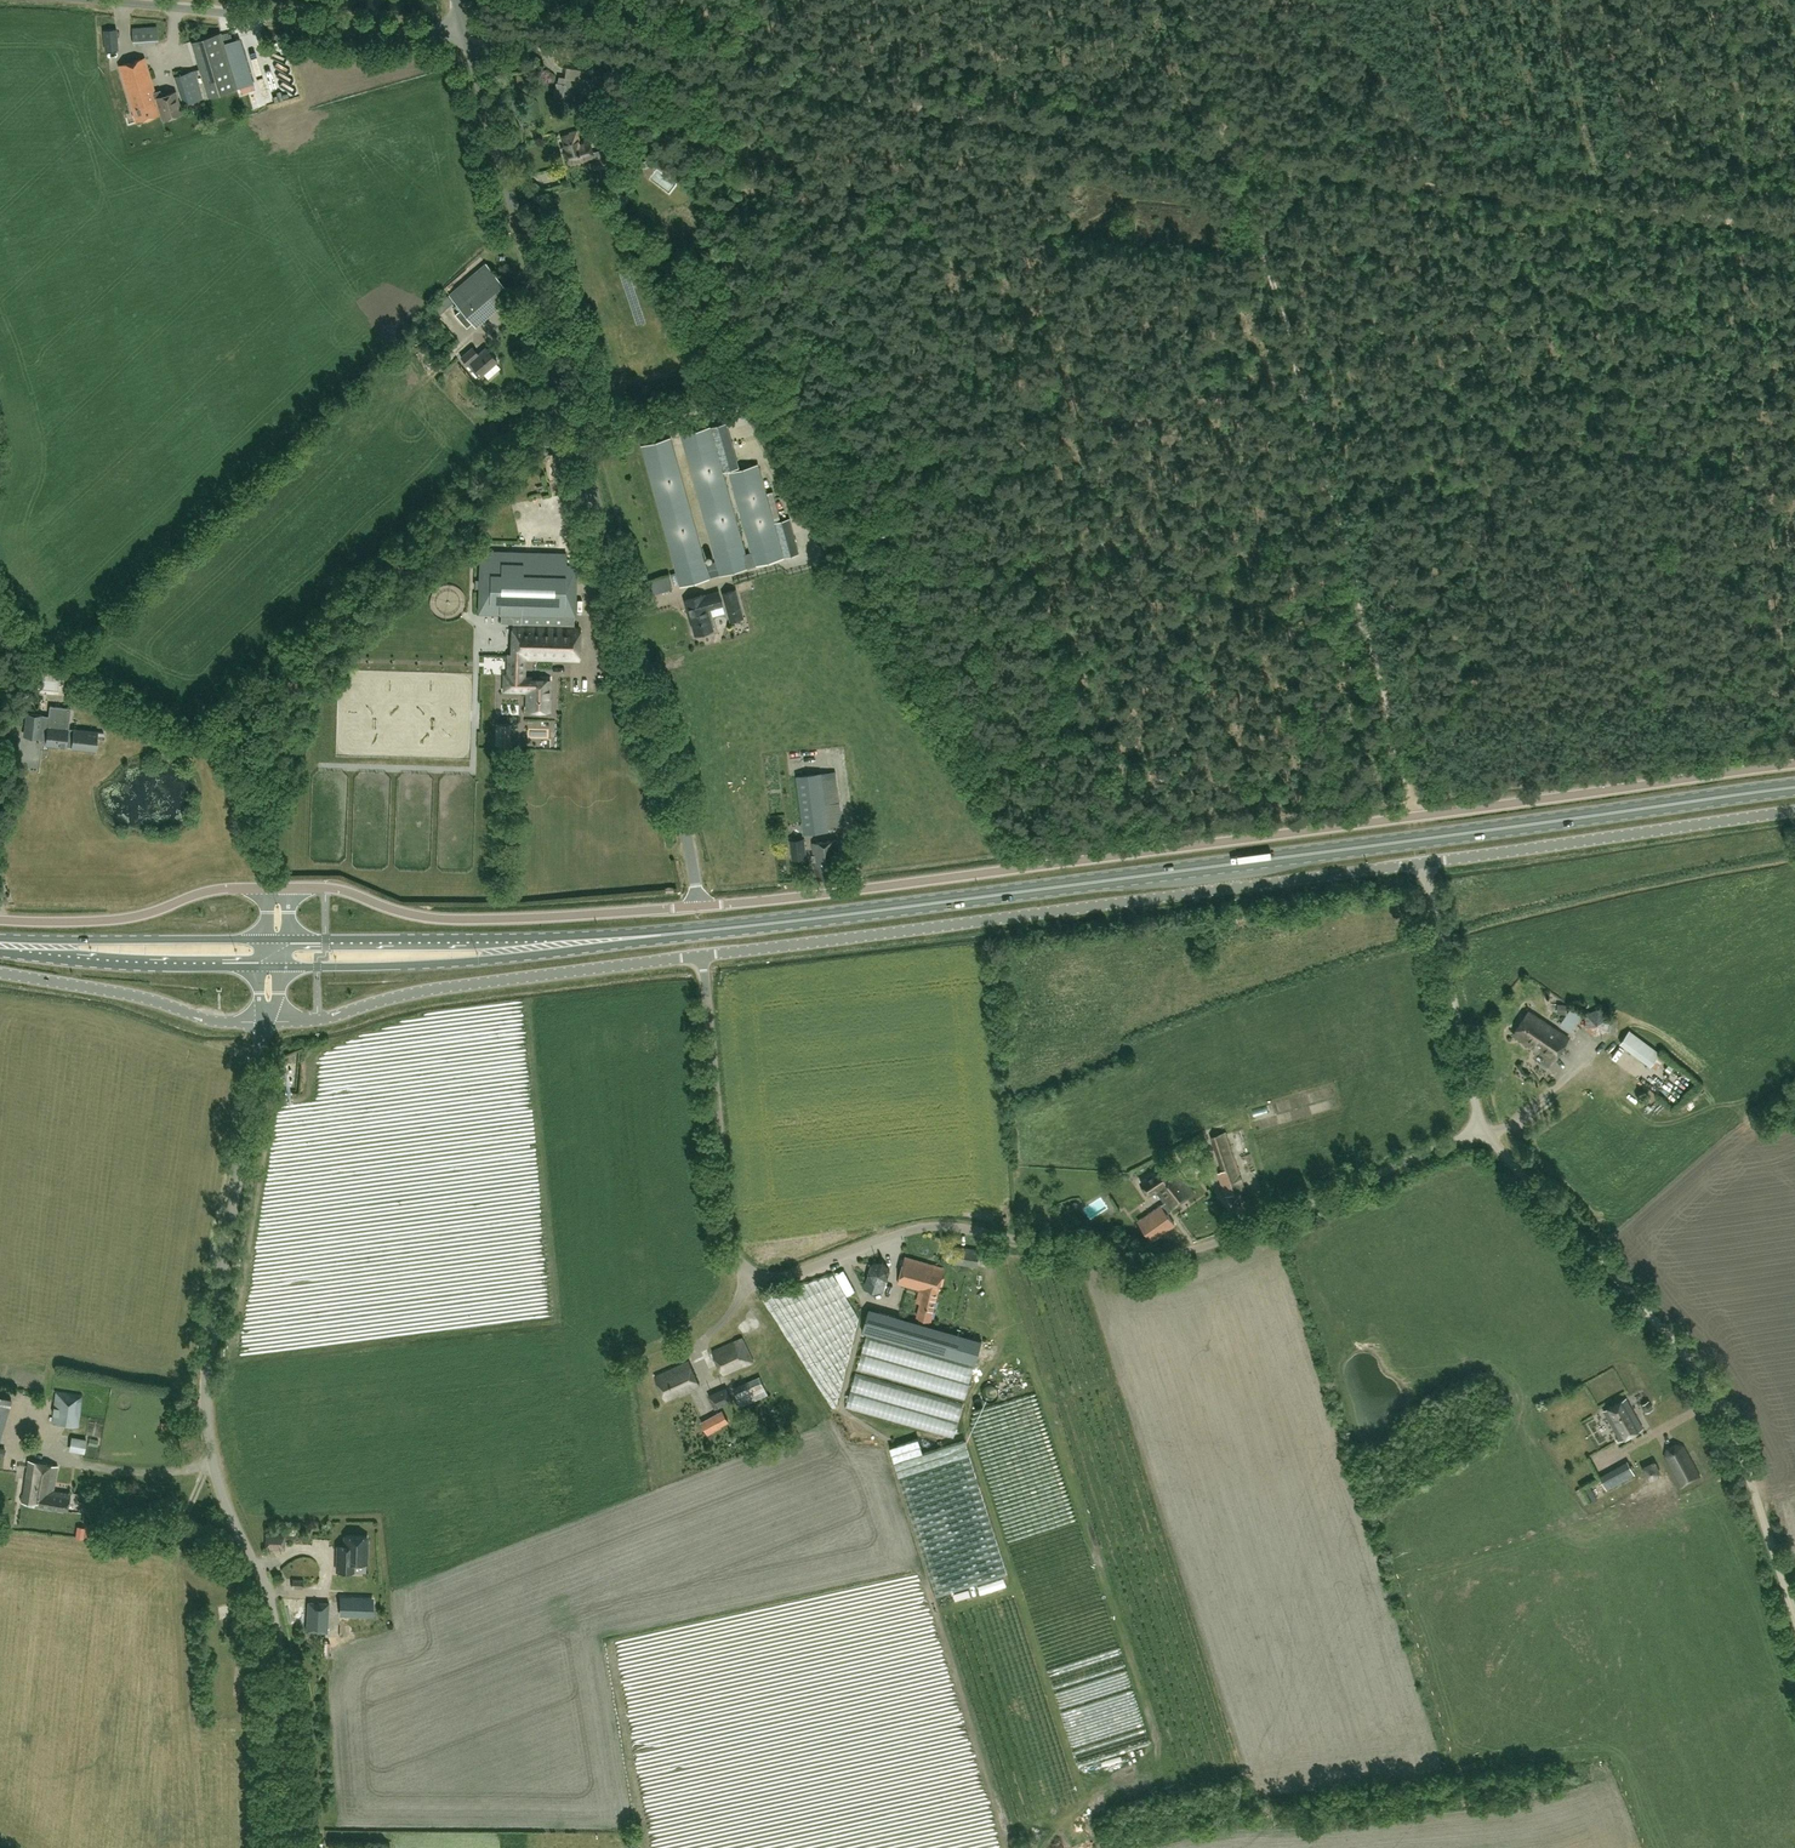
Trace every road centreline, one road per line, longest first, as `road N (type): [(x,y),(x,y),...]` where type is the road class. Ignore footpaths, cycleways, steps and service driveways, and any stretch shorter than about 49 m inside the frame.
road 1 (primary): [(668,934),(1794,787)]
road 2 (unclassified): [(699,906),(1794,764)]
road 3 (unclassified): [(1482,1127),(1203,1249),(1161,1260),(1110,1259),(937,1225),(759,1278),(744,1270),(728,1222),(701,956)]
road 4 (unclassified): [(699,906),(682,818),(467,37)]
road 5 (unclassified): [(298,1847),(282,1652),(270,1598),(221,1486),(209,1428),(211,1351),(264,1021)]
road 6 (track): [(1234,159),(467,37)]
road 7 (unclassified): [(1425,863),(701,956)]
road 8 (track): [(1418,817),(1234,159)]
road 9 (unclassified): [(1794,1611),(1733,1414),(1705,1370),(1482,1127)]
road 10 (track): [(1794,219),(1234,159)]
road 11 (unclassified): [(701,956),(424,990),(318,1020),(264,1021)]
road 12 (unclassified): [(278,887),(338,888),(437,919),(699,906)]
road 13 (primary): [(272,967),(482,960),(668,934)]
road 14 (primary): [(668,934),(276,939)]
road 15 (unclassified): [(1794,810),(1425,863)]
road 16 (unclassified): [(100,0),(467,37)]
road 17 (unclassified): [(0,920),(116,920),(209,892),(278,887)]
road 18 (primary): [(276,939),(0,938)]
road 19 (primary): [(0,951),(90,962),(272,967)]
road 20 (unclassified): [(1482,1127),(1425,863)]
road 21 (unclassified): [(264,1021),(213,1021),(134,995),(0,973)]
road 22 (track): [(1234,159),(1188,0)]

